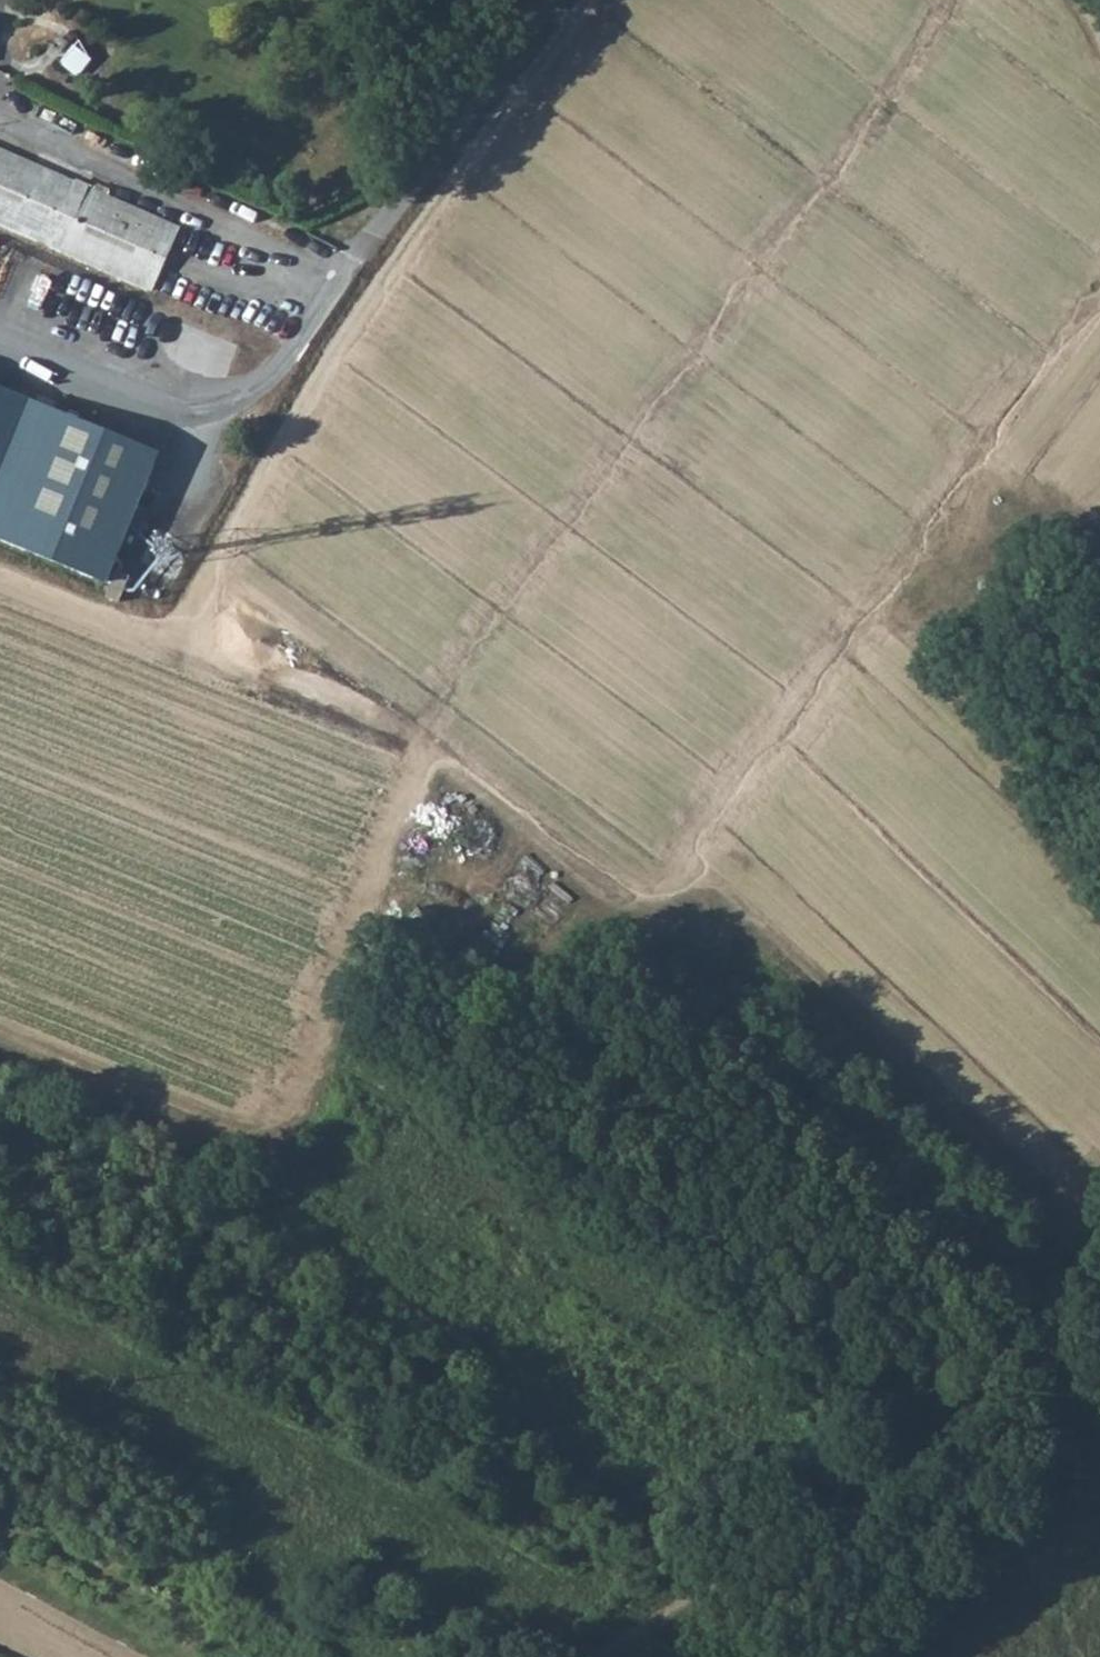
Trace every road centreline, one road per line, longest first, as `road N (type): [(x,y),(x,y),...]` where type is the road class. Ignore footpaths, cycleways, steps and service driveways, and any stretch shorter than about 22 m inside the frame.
road 1 (track): [(586,0),(383,273),(175,644)]
road 2 (unclassified): [(349,251),(547,0)]

